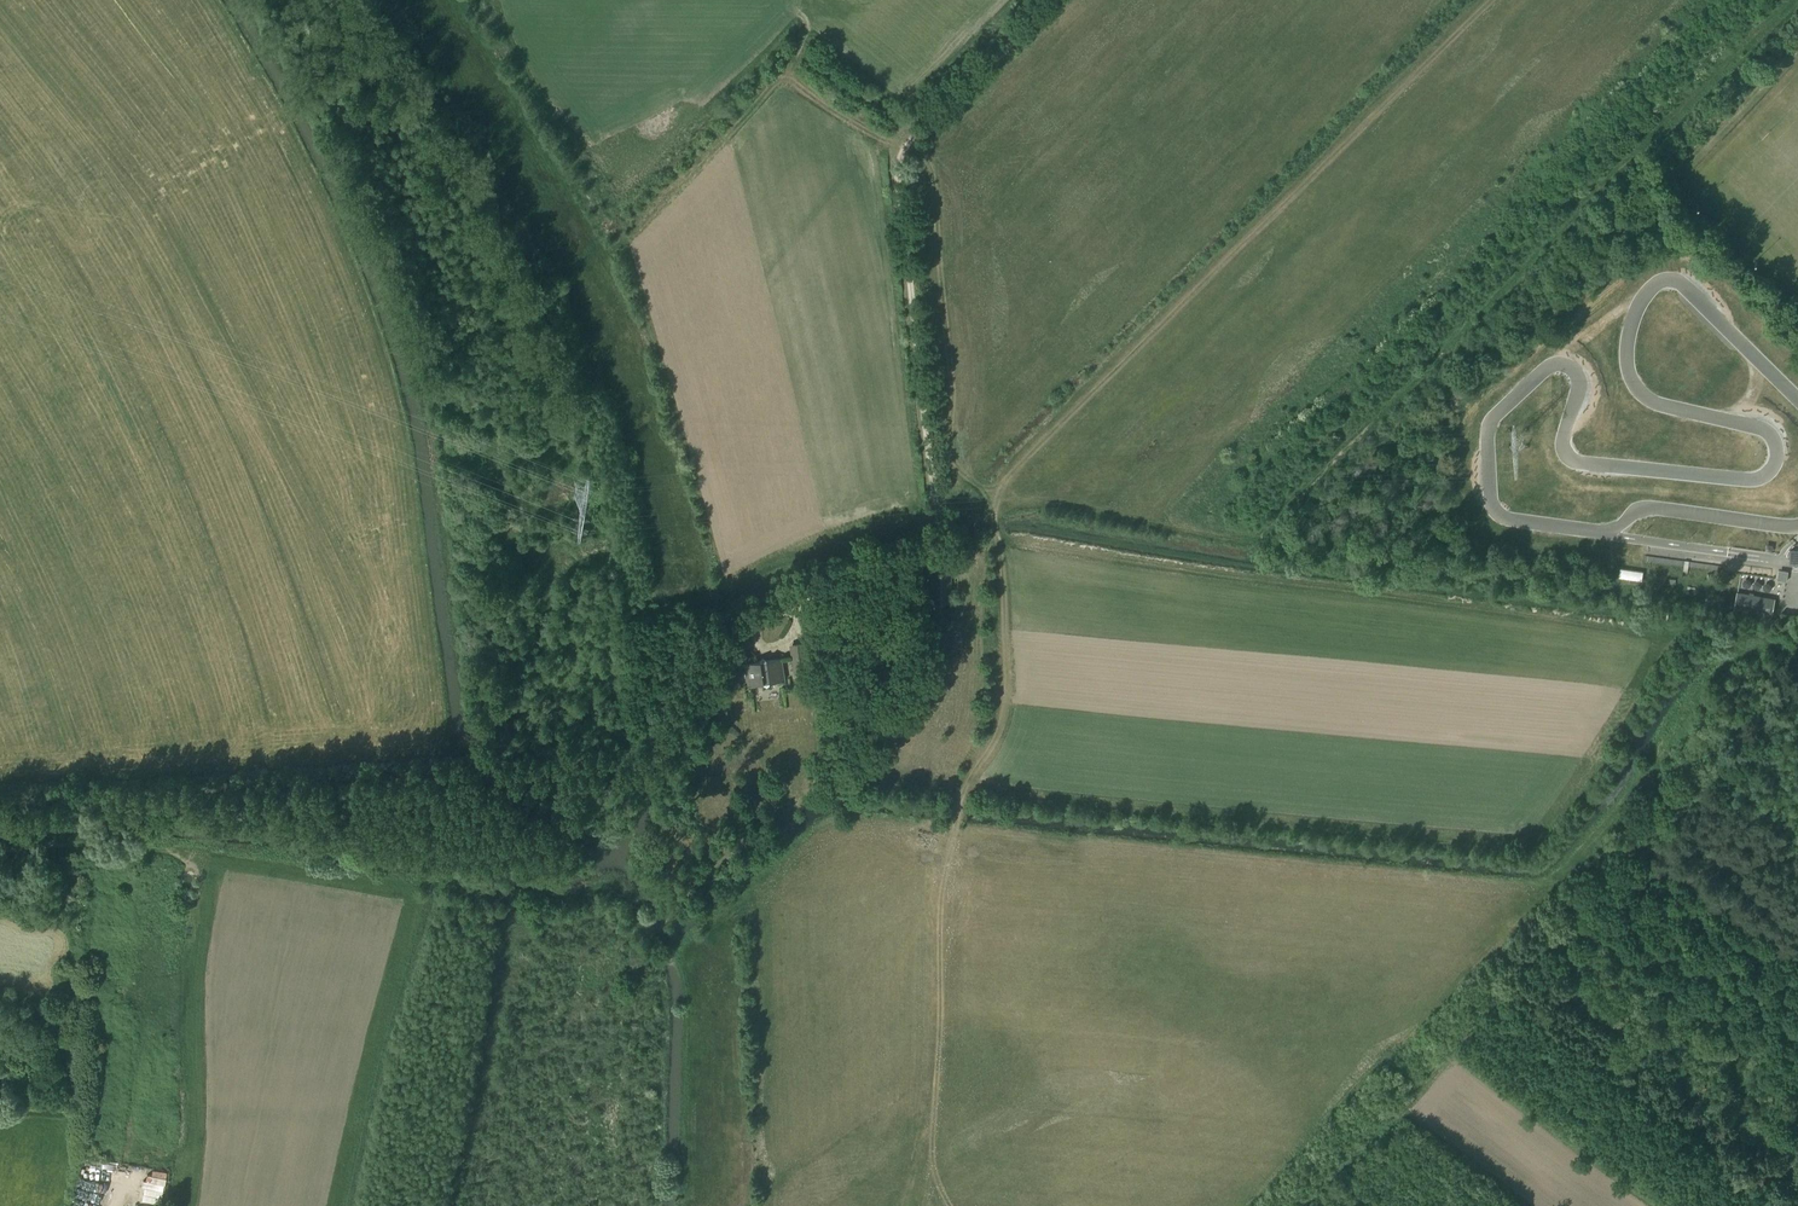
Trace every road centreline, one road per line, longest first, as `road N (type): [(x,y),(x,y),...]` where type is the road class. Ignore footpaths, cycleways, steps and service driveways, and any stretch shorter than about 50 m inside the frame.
road 1 (track): [(1292,1205),(1503,991),(1698,770),(1735,768),(1797,695)]
road 2 (track): [(0,851),(179,851)]

